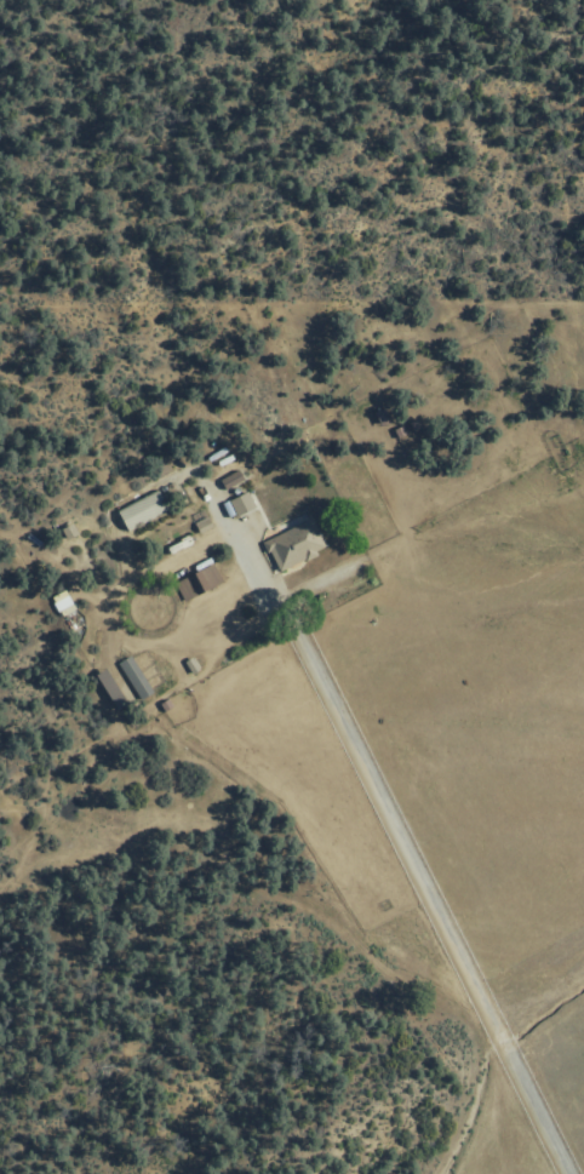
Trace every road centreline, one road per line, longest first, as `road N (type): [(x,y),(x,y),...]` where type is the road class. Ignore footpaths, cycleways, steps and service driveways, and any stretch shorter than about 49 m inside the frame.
road 1 (track): [(434,1173),(464,1100),(453,1067),(378,963),(302,907),(252,889),(233,867),(187,849),(177,831),(173,739),(155,704),(182,678),(178,663),(191,648),(177,637)]
road 2 (track): [(345,938),(377,943),(431,972),(466,1007),(491,1050),(496,1100),(461,1173)]

